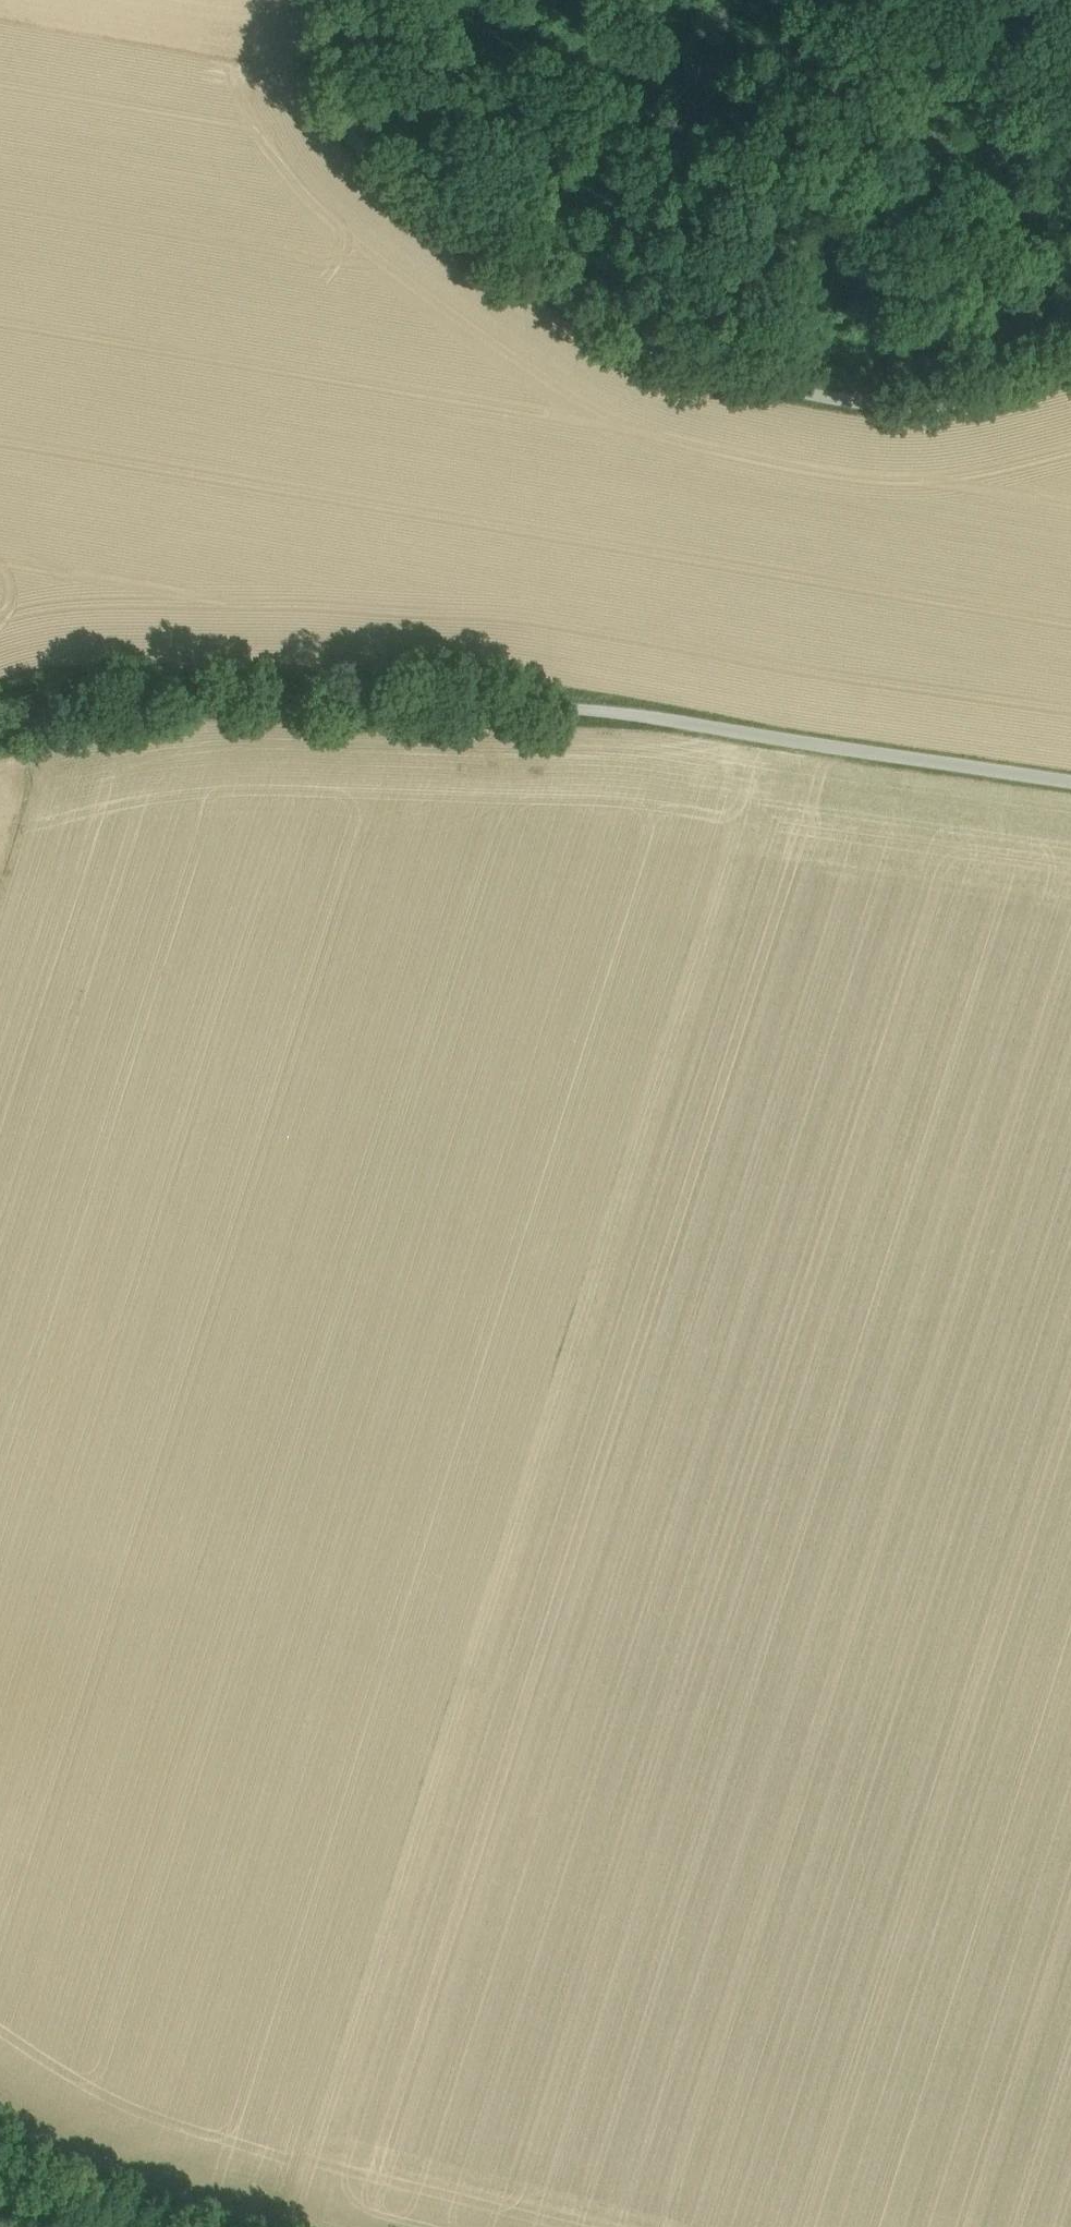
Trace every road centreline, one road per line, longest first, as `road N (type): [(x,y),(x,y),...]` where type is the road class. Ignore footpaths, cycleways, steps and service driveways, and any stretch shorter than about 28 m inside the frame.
road 1 (unclassified): [(0,728),(239,696),(606,711),(1070,779)]
road 2 (track): [(317,0),(314,44),(345,131),(400,187),(625,348),(880,408),(991,393),(1070,372)]

